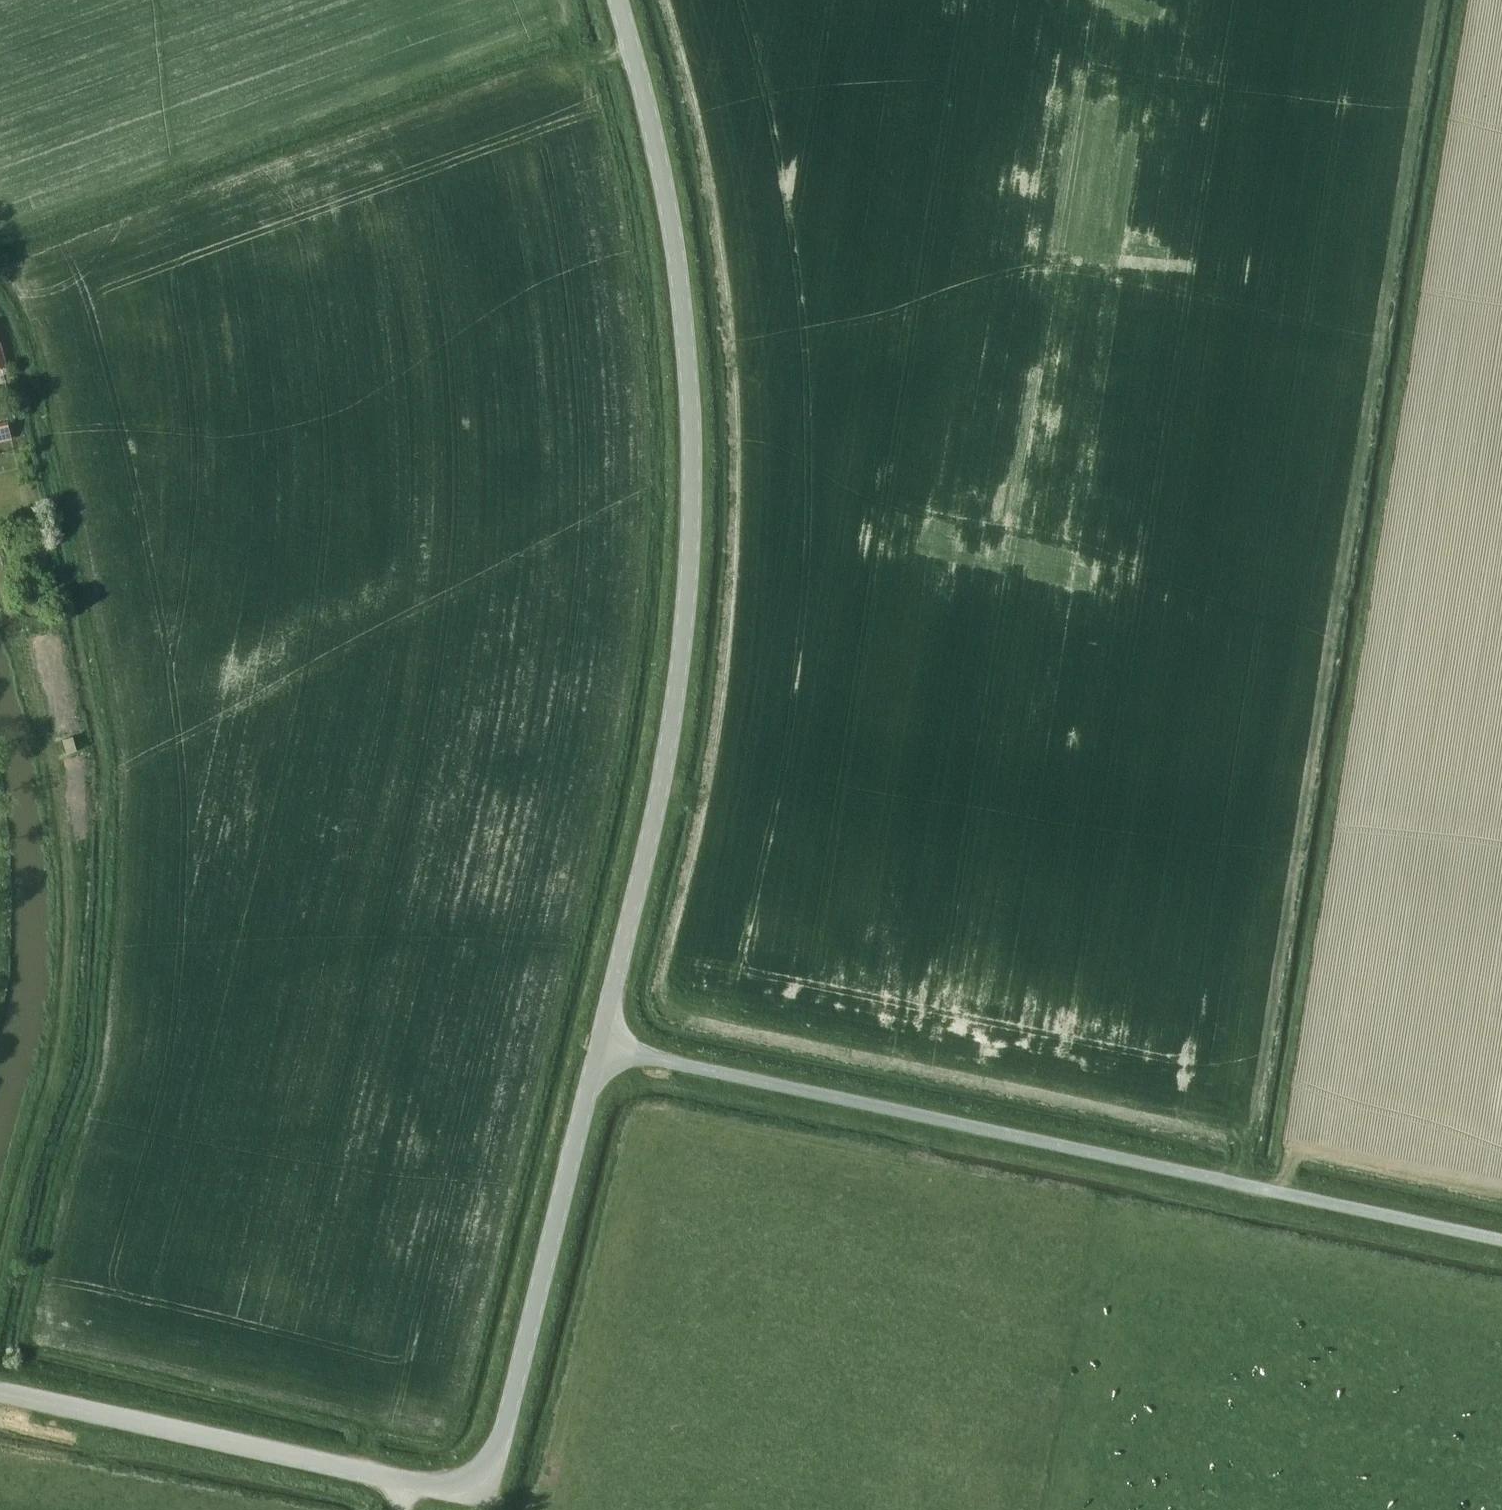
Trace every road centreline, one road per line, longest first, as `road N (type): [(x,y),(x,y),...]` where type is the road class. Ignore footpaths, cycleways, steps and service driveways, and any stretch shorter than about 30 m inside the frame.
road 1 (unclassified): [(598,1046),(679,702),(693,537),(688,361),(663,180),(617,0)]
road 2 (unclassified): [(0,1394),(429,1489),(482,1475),(513,1412),(598,1046)]
road 3 (unclassified): [(1501,1238),(598,1046)]

